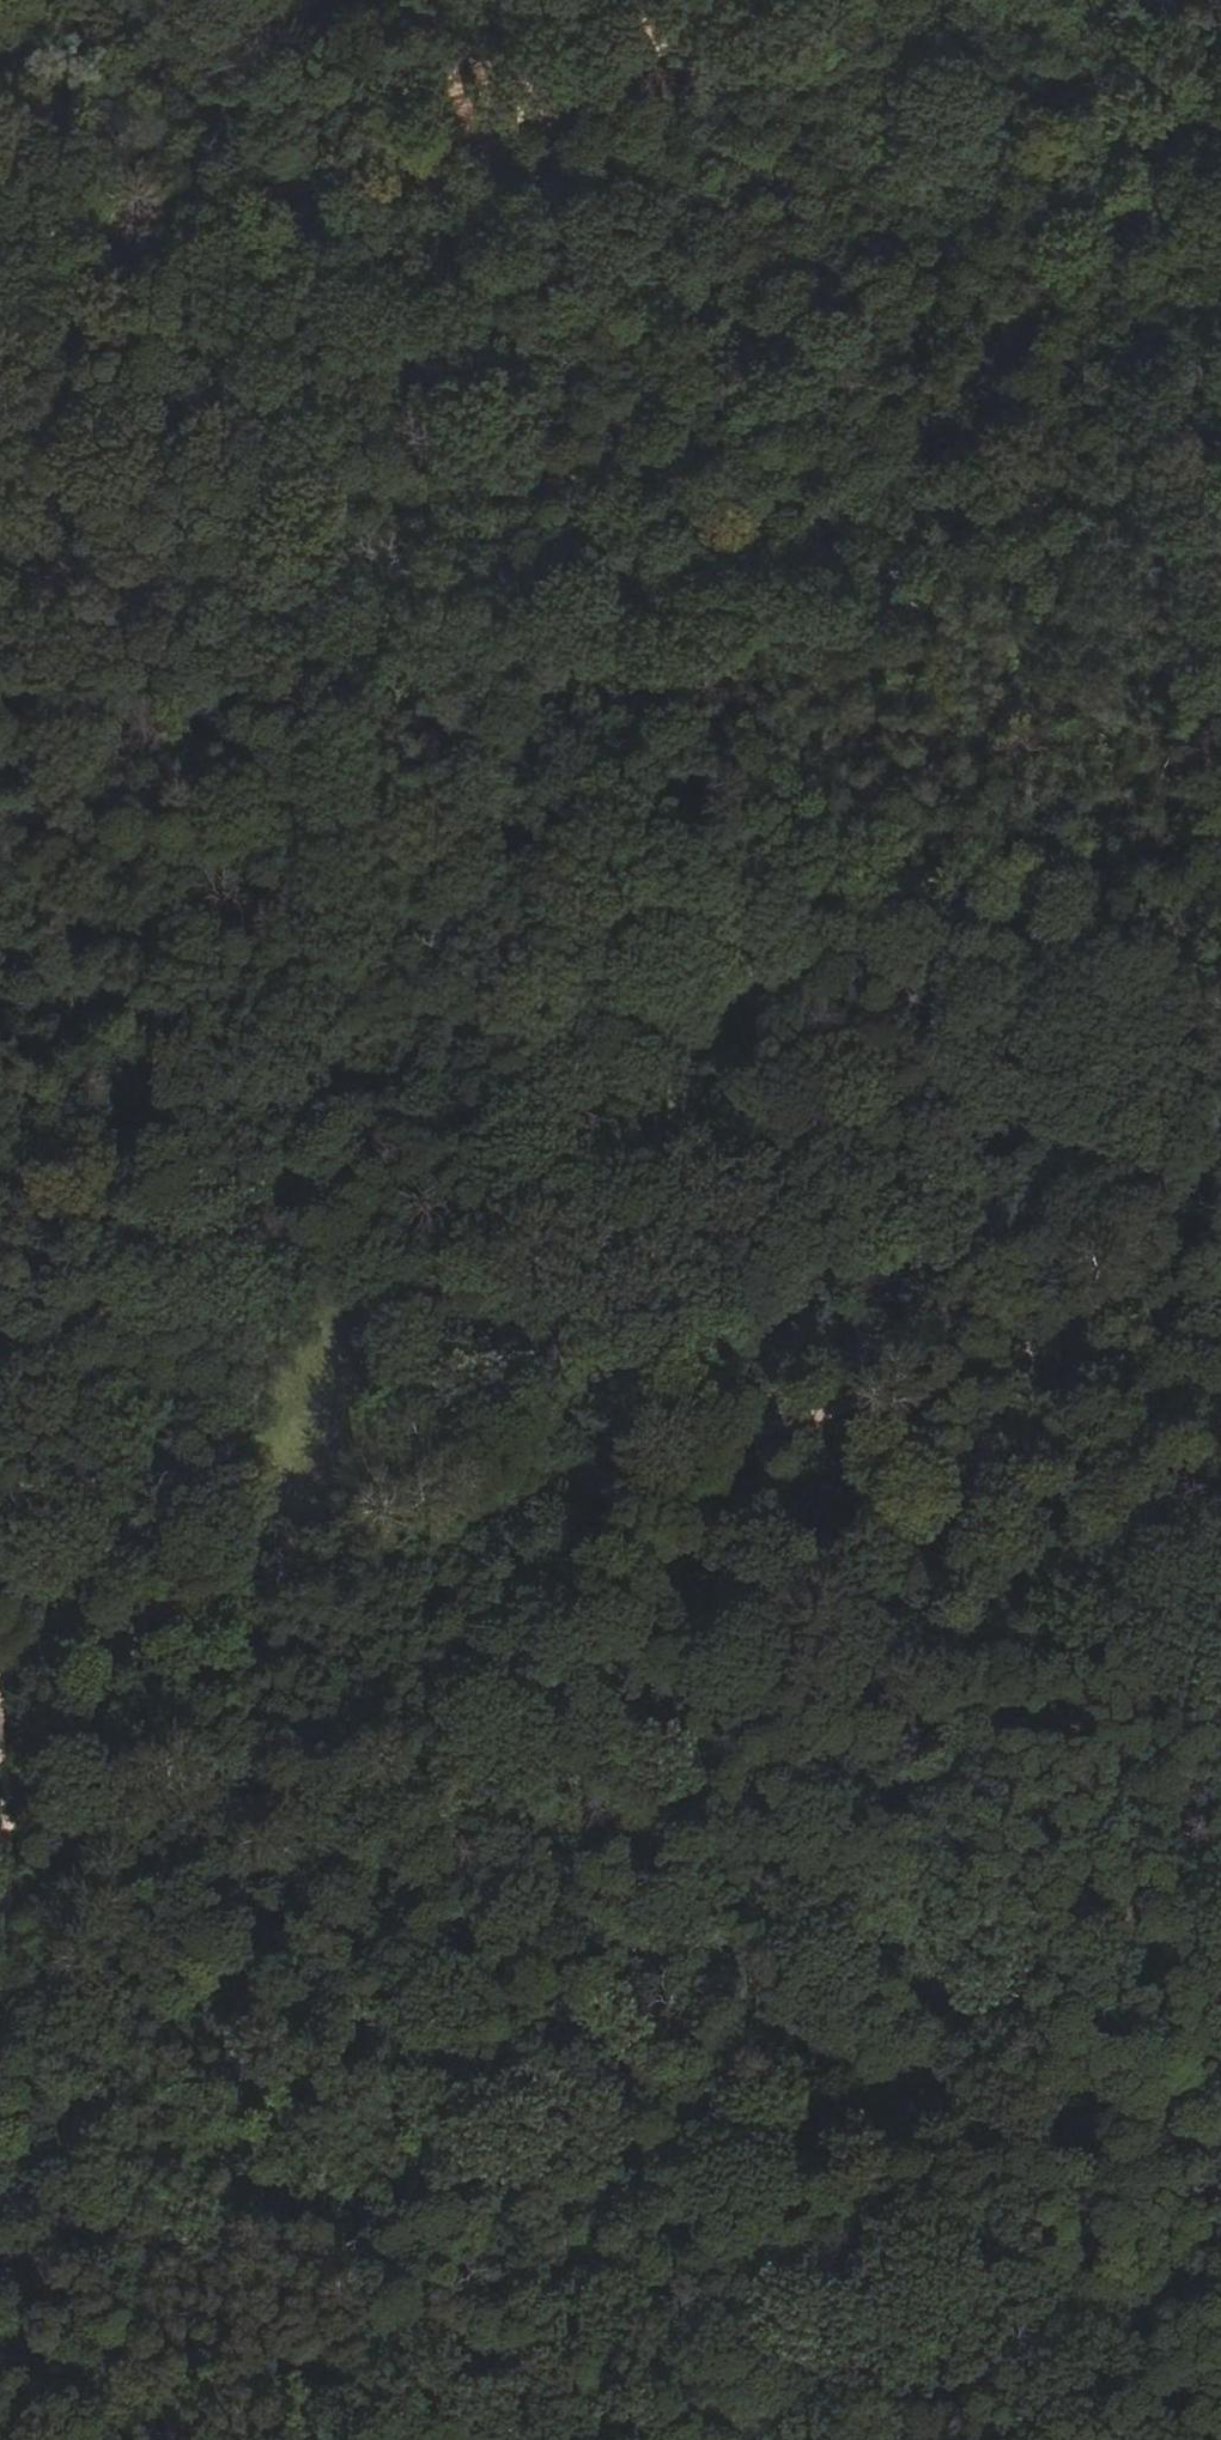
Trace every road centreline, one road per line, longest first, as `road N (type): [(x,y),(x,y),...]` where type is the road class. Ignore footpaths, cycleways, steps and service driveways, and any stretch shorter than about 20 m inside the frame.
road 1 (track): [(1220,1318),(1060,1399),(982,1407),(927,1437),(522,1520),(0,1672)]
road 2 (track): [(0,2360),(640,2439)]
road 3 (track): [(579,0),(0,212)]

